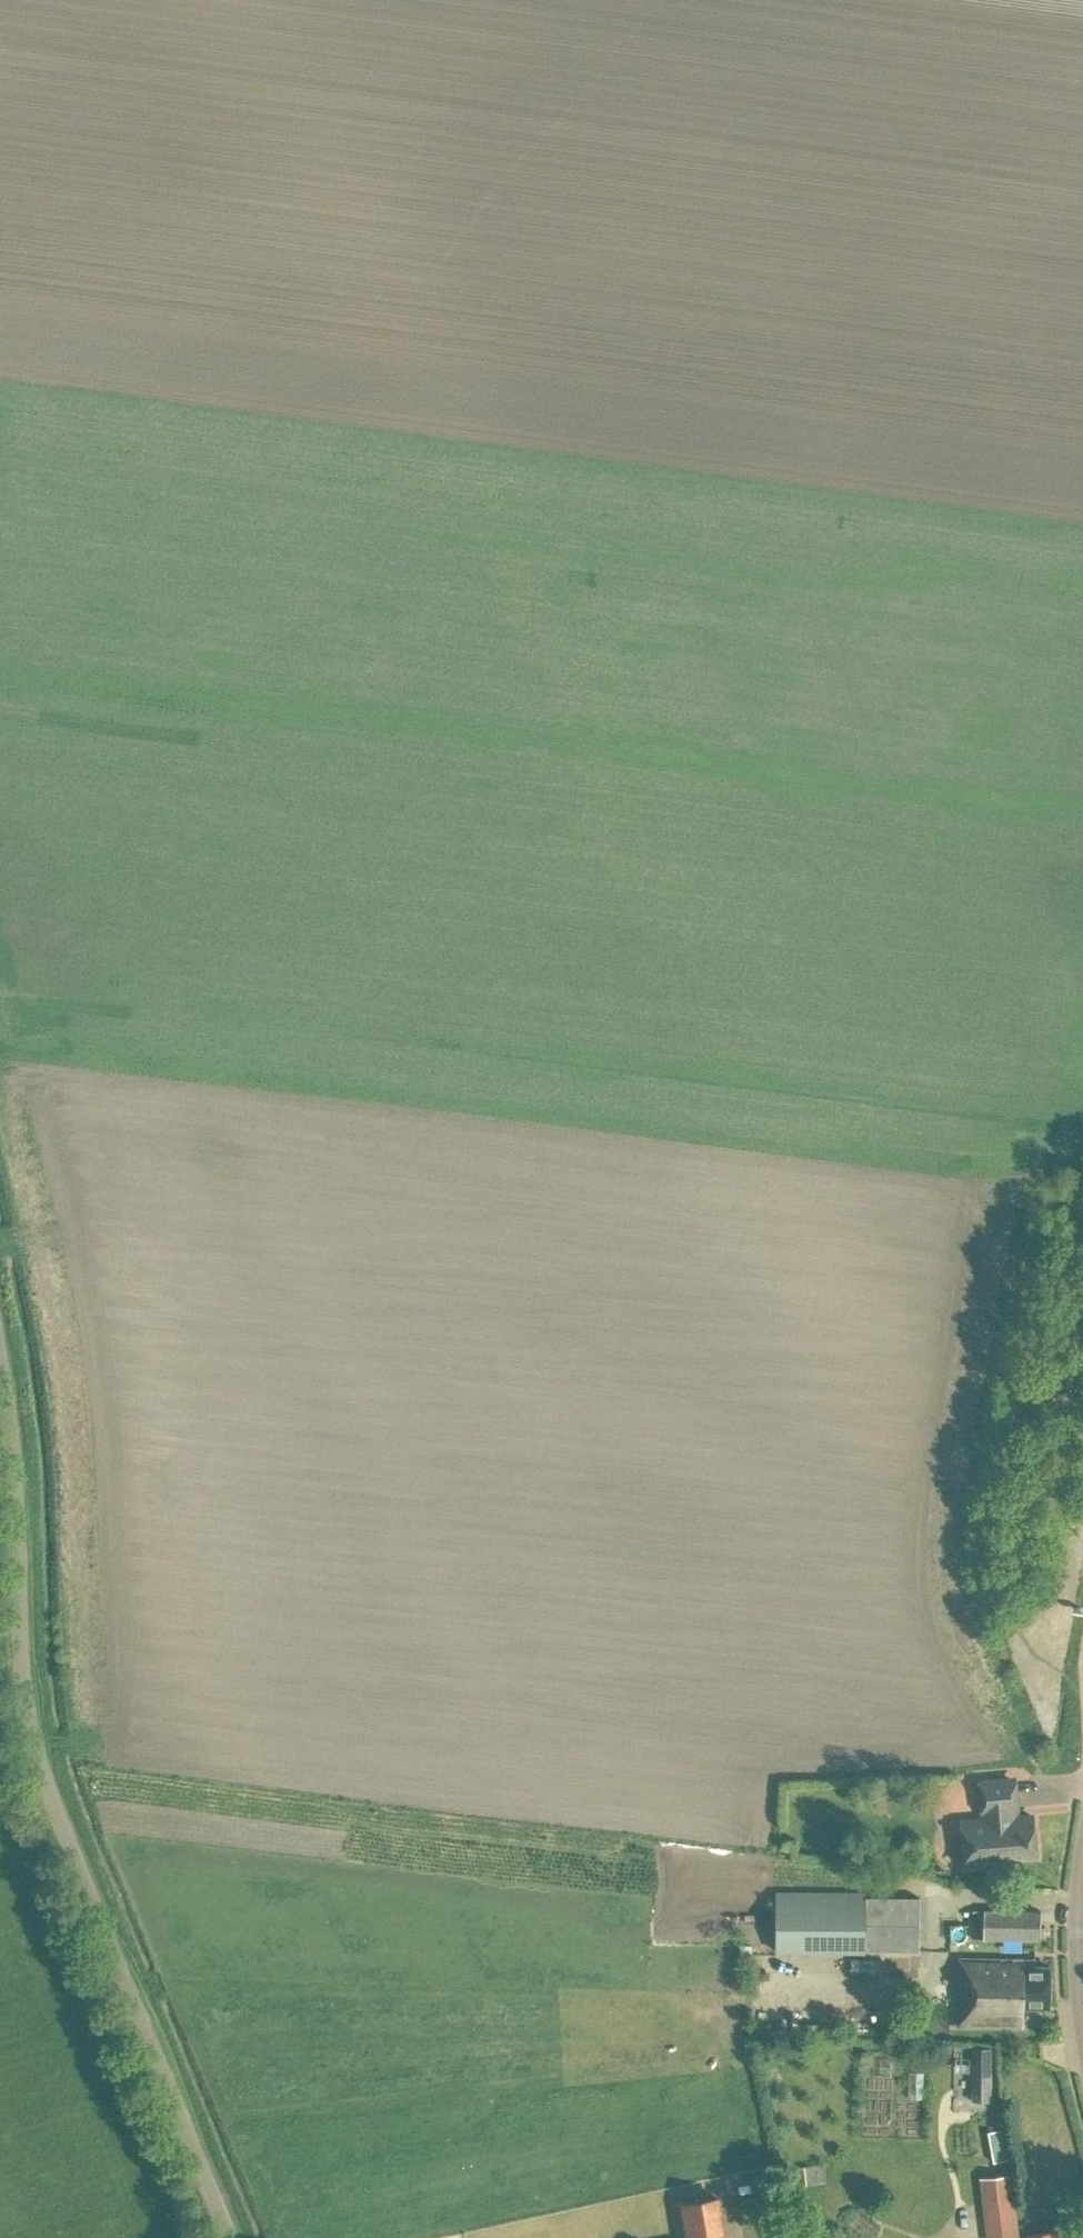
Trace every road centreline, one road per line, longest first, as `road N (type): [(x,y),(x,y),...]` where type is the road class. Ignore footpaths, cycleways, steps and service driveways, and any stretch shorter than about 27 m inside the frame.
road 1 (unclassified): [(230,2237),(37,1757),(23,1691),(0,1358)]

